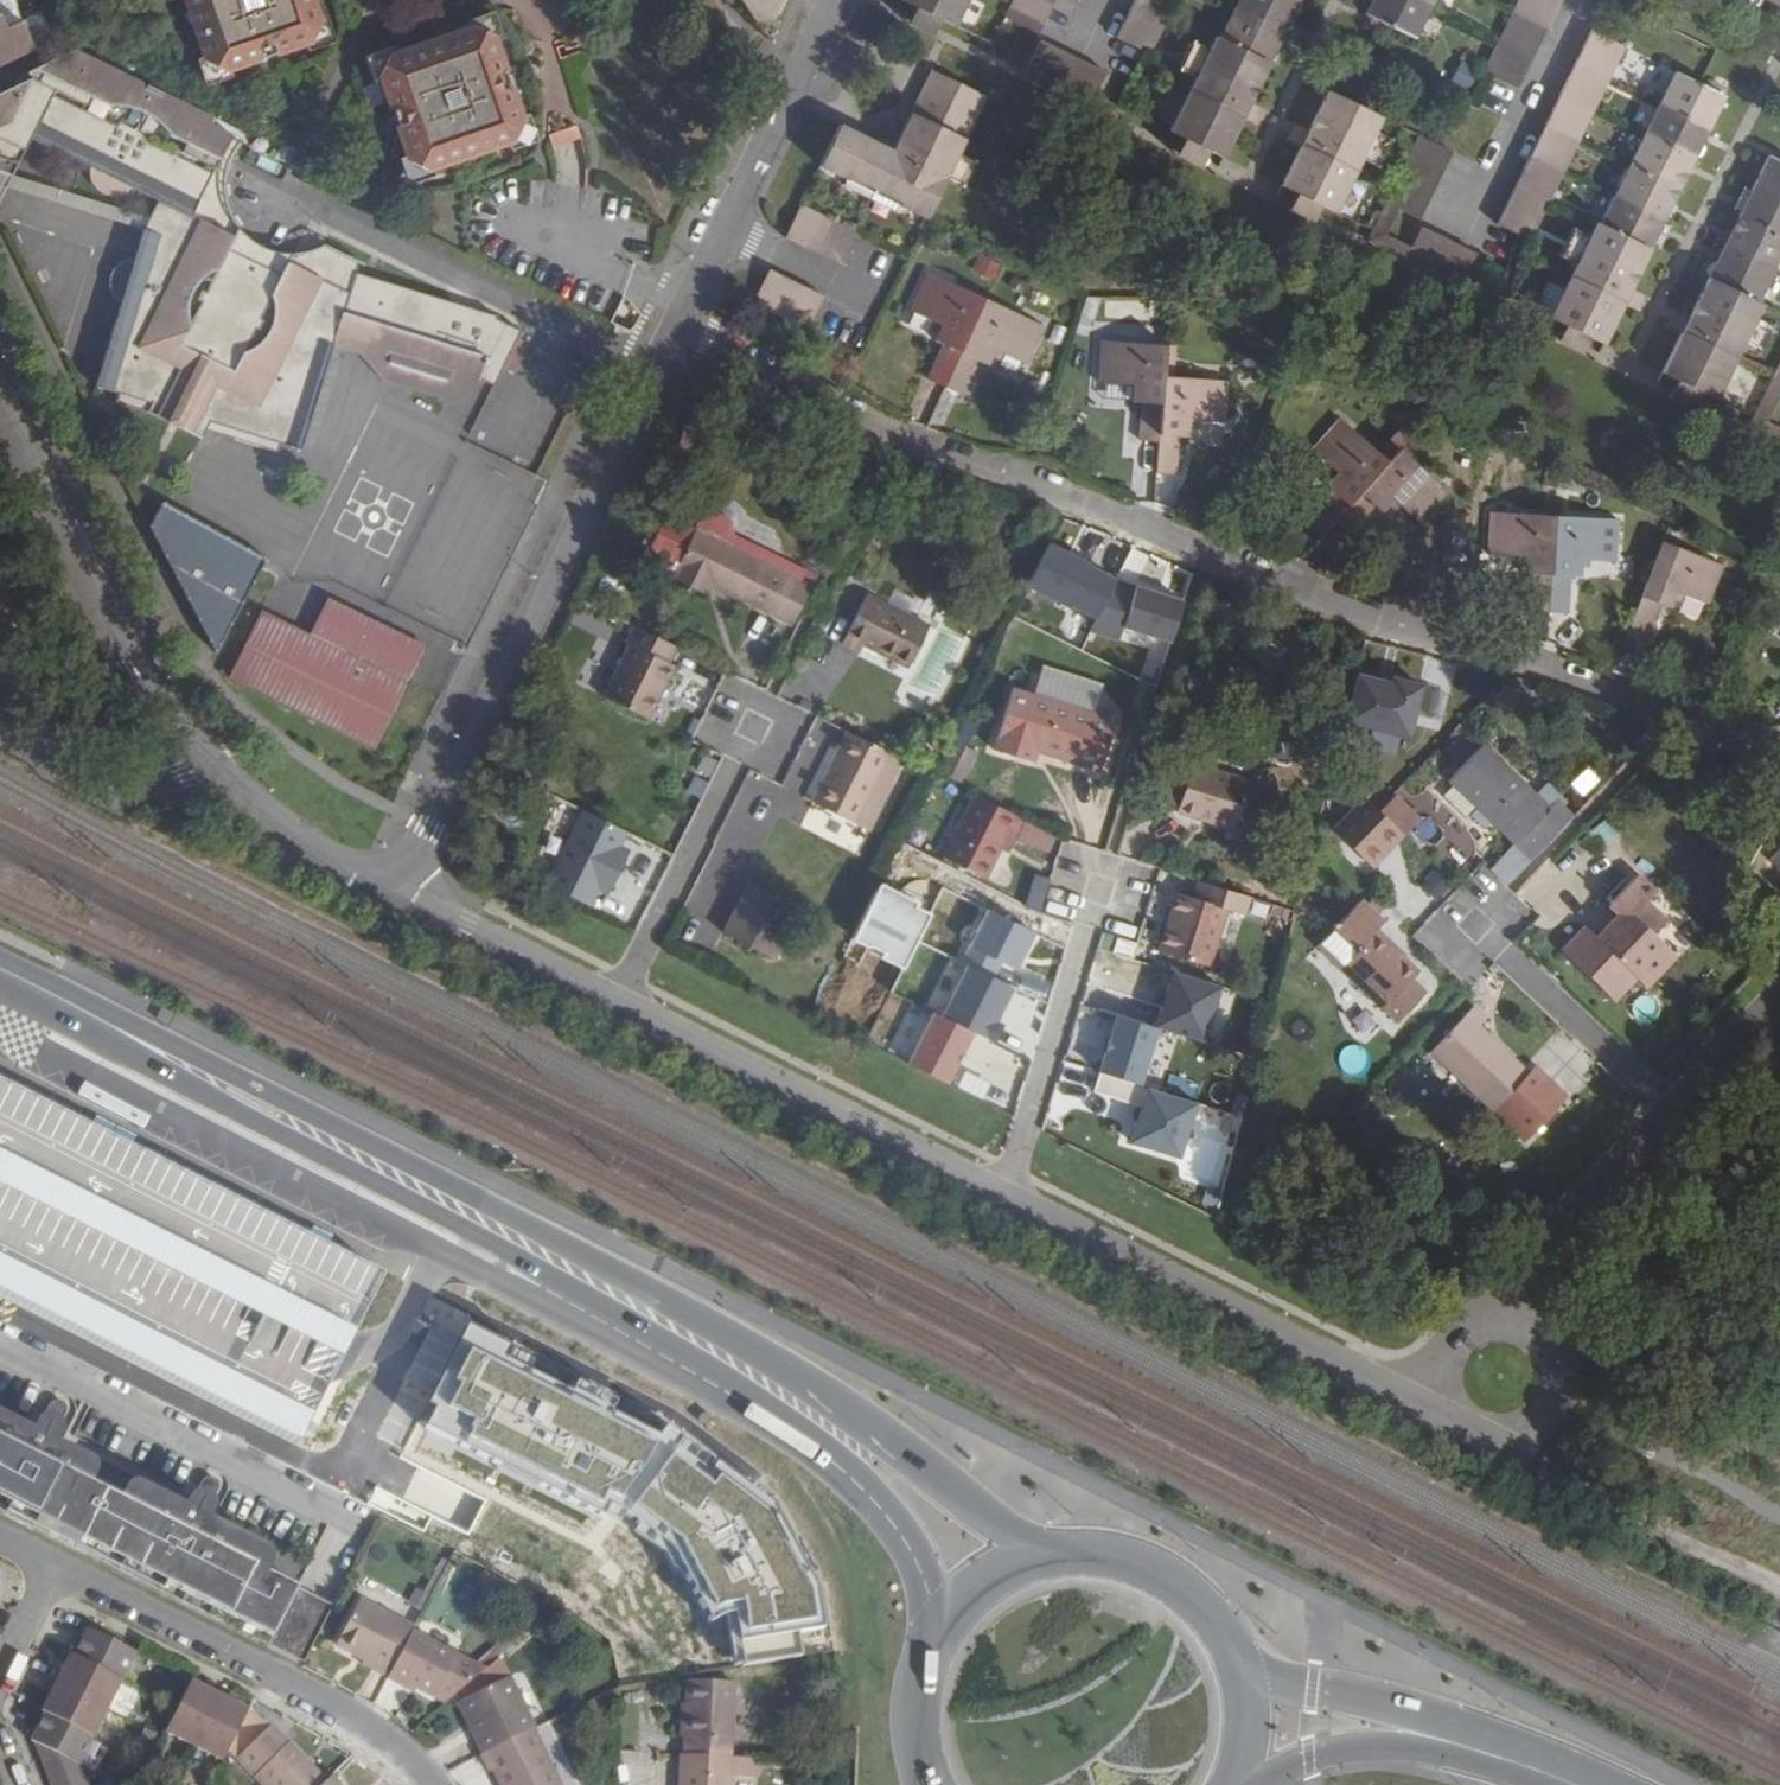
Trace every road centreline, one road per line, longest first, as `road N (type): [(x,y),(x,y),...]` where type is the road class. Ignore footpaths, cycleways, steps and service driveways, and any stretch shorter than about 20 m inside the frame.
road 1 (secondary): [(1072,1561),(1004,1527),(836,1403),(690,1312),(39,984)]
road 2 (residential): [(1779,747),(895,435),(678,323)]
road 3 (secondary): [(39,984),(75,1027),(486,1239),(686,1359),(850,1472),(891,1516),(914,1557),(932,1659)]
road 4 (residential): [(400,894),(300,838),(246,796),(167,713),(100,601),(0,395)]
road 5 (residential): [(400,894),(678,323)]
road 6 (residential): [(1004,1194),(1352,1369),(1398,1387),(1450,1387)]
road 7 (residential): [(433,1784),(359,1719),(58,1568)]
road 8 (residential): [(618,1000),(1004,1194)]
road 9 (residential): [(678,323),(838,0)]
road 10 (residential): [(1101,891),(1004,1194)]
road 11 (residential): [(618,1000),(754,728)]
road 12 (residential): [(1670,1107),(1514,1276),(1494,1331)]
road 13 (residential): [(1670,1107),(1476,926)]
road 14 (residential): [(1583,0),(1466,234)]
road 15 (residential): [(400,894),(618,1000)]
road 16 (secondary): [(1443,1740),(1232,1662)]
road 17 (residential): [(1450,1387),(1478,1423),(1509,1426),(1535,1409),(1543,1364),(1524,1339),(1494,1331)]
road 18 (secondary): [(1232,1662),(1181,1596),(1130,1569),(1072,1561)]
road 19 (secondary): [(1253,1784),(1316,1755),(1443,1740)]
road 20 (secondary): [(1072,1561),(990,1587),(957,1616),(932,1659)]
road 21 (unclassified): [(1779,994),(1670,1107)]
road 22 (secondary): [(1443,1740),(1577,1784)]
road 23 (residential): [(58,1568),(0,1680)]
road 24 (secondary): [(1226,1784),(1239,1722),(1232,1662)]

